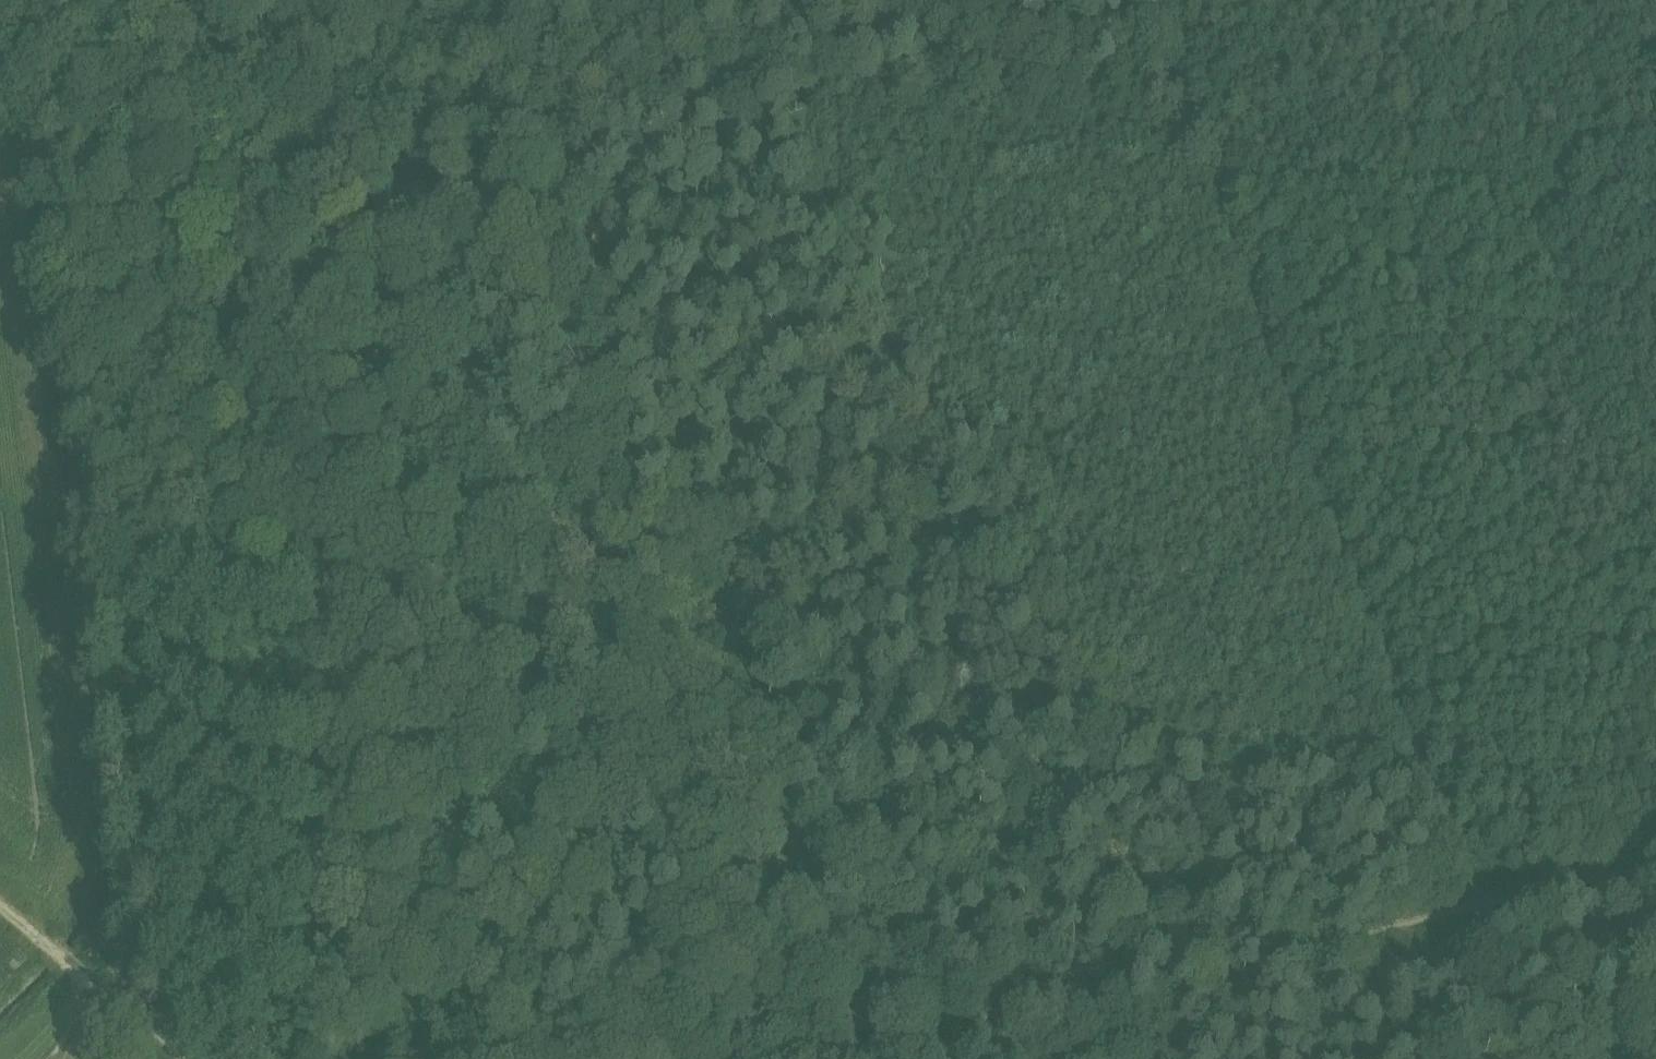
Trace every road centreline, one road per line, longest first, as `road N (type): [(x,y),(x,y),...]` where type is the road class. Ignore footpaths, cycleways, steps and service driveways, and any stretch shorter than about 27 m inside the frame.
road 1 (track): [(736,1058),(1179,974),(1313,930),(1475,918),(1655,875)]
road 2 (track): [(0,914),(109,1006),(190,1058)]

